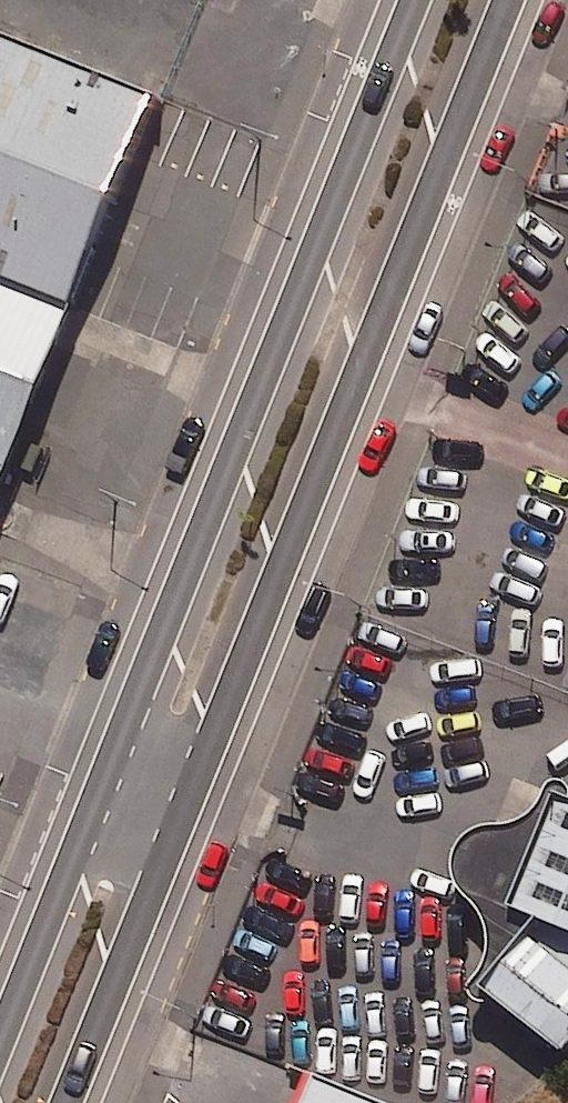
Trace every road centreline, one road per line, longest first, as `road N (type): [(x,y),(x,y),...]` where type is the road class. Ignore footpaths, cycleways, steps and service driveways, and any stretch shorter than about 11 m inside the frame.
road 1 (secondary): [(508,0),(65,1102)]
road 2 (secondary): [(0,1048),(415,0)]

